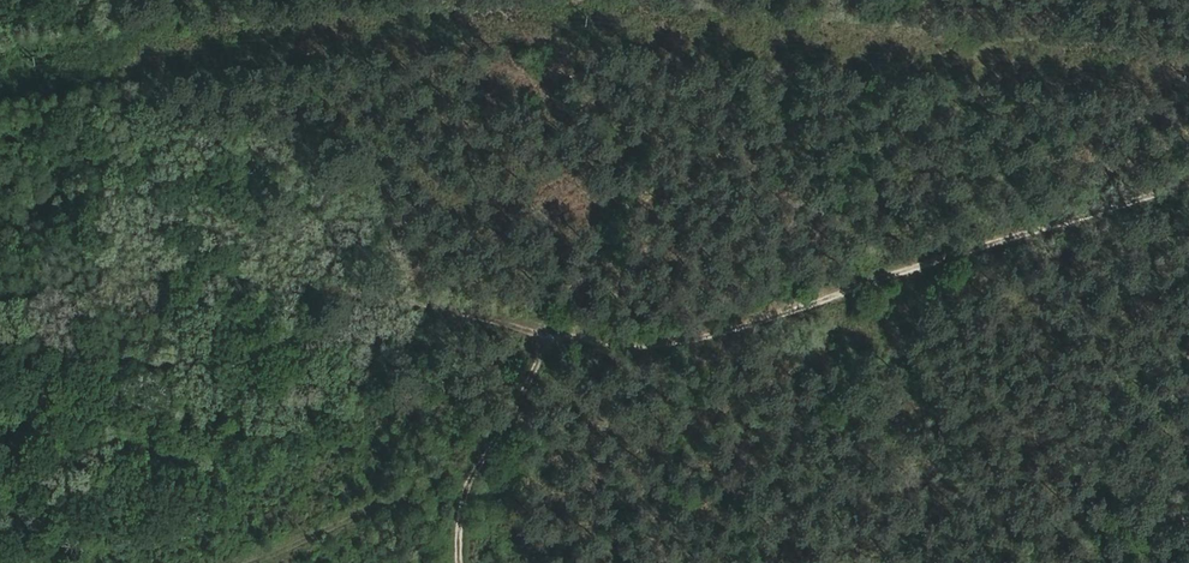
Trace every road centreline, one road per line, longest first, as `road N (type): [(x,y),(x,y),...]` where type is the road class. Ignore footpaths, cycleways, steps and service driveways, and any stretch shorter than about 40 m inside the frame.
road 1 (track): [(1188,180),(869,282),(782,320),(677,343),(154,268),(73,232),(0,170)]
road 2 (track): [(1188,66),(595,14),(0,67)]

